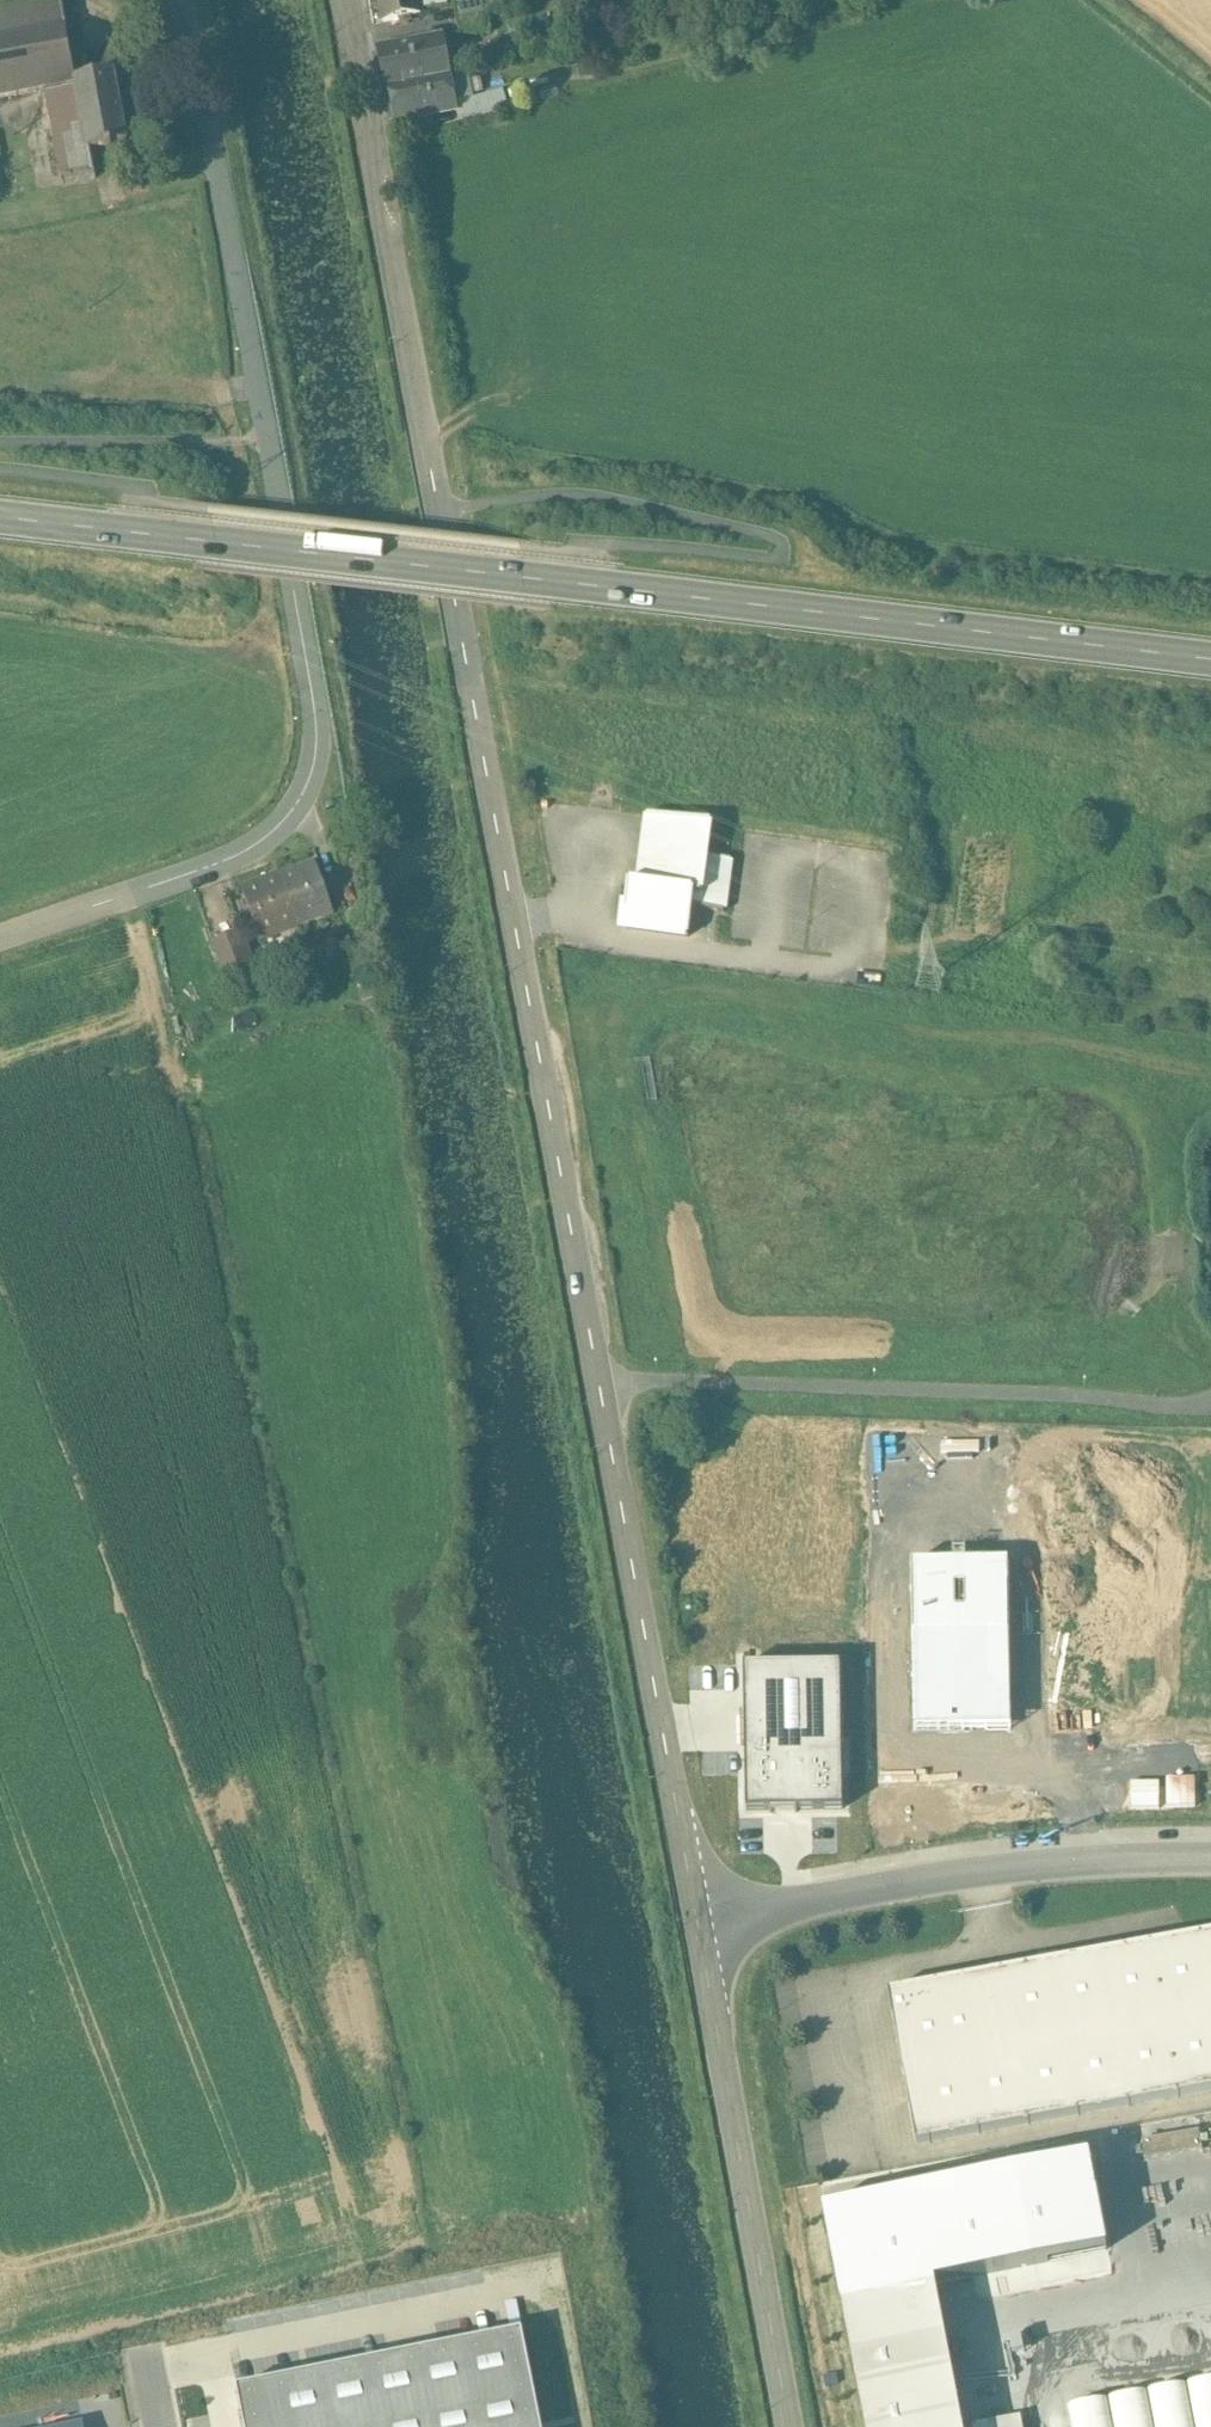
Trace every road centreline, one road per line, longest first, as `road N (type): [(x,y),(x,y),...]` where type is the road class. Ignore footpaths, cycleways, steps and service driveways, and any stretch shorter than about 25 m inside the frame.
road 1 (tertiary): [(350,0),(695,1915)]
road 2 (secondary): [(0,532),(1210,675)]
road 3 (residential): [(191,0),(327,741),(310,801),(263,846),(198,873)]
road 4 (tertiary): [(695,1915),(788,2426)]
road 5 (unclassified): [(695,1915),(1109,1860),(1210,1860)]
road 6 (residential): [(159,2426),(107,2183)]
road 7 (unclassified): [(198,873),(0,941)]

